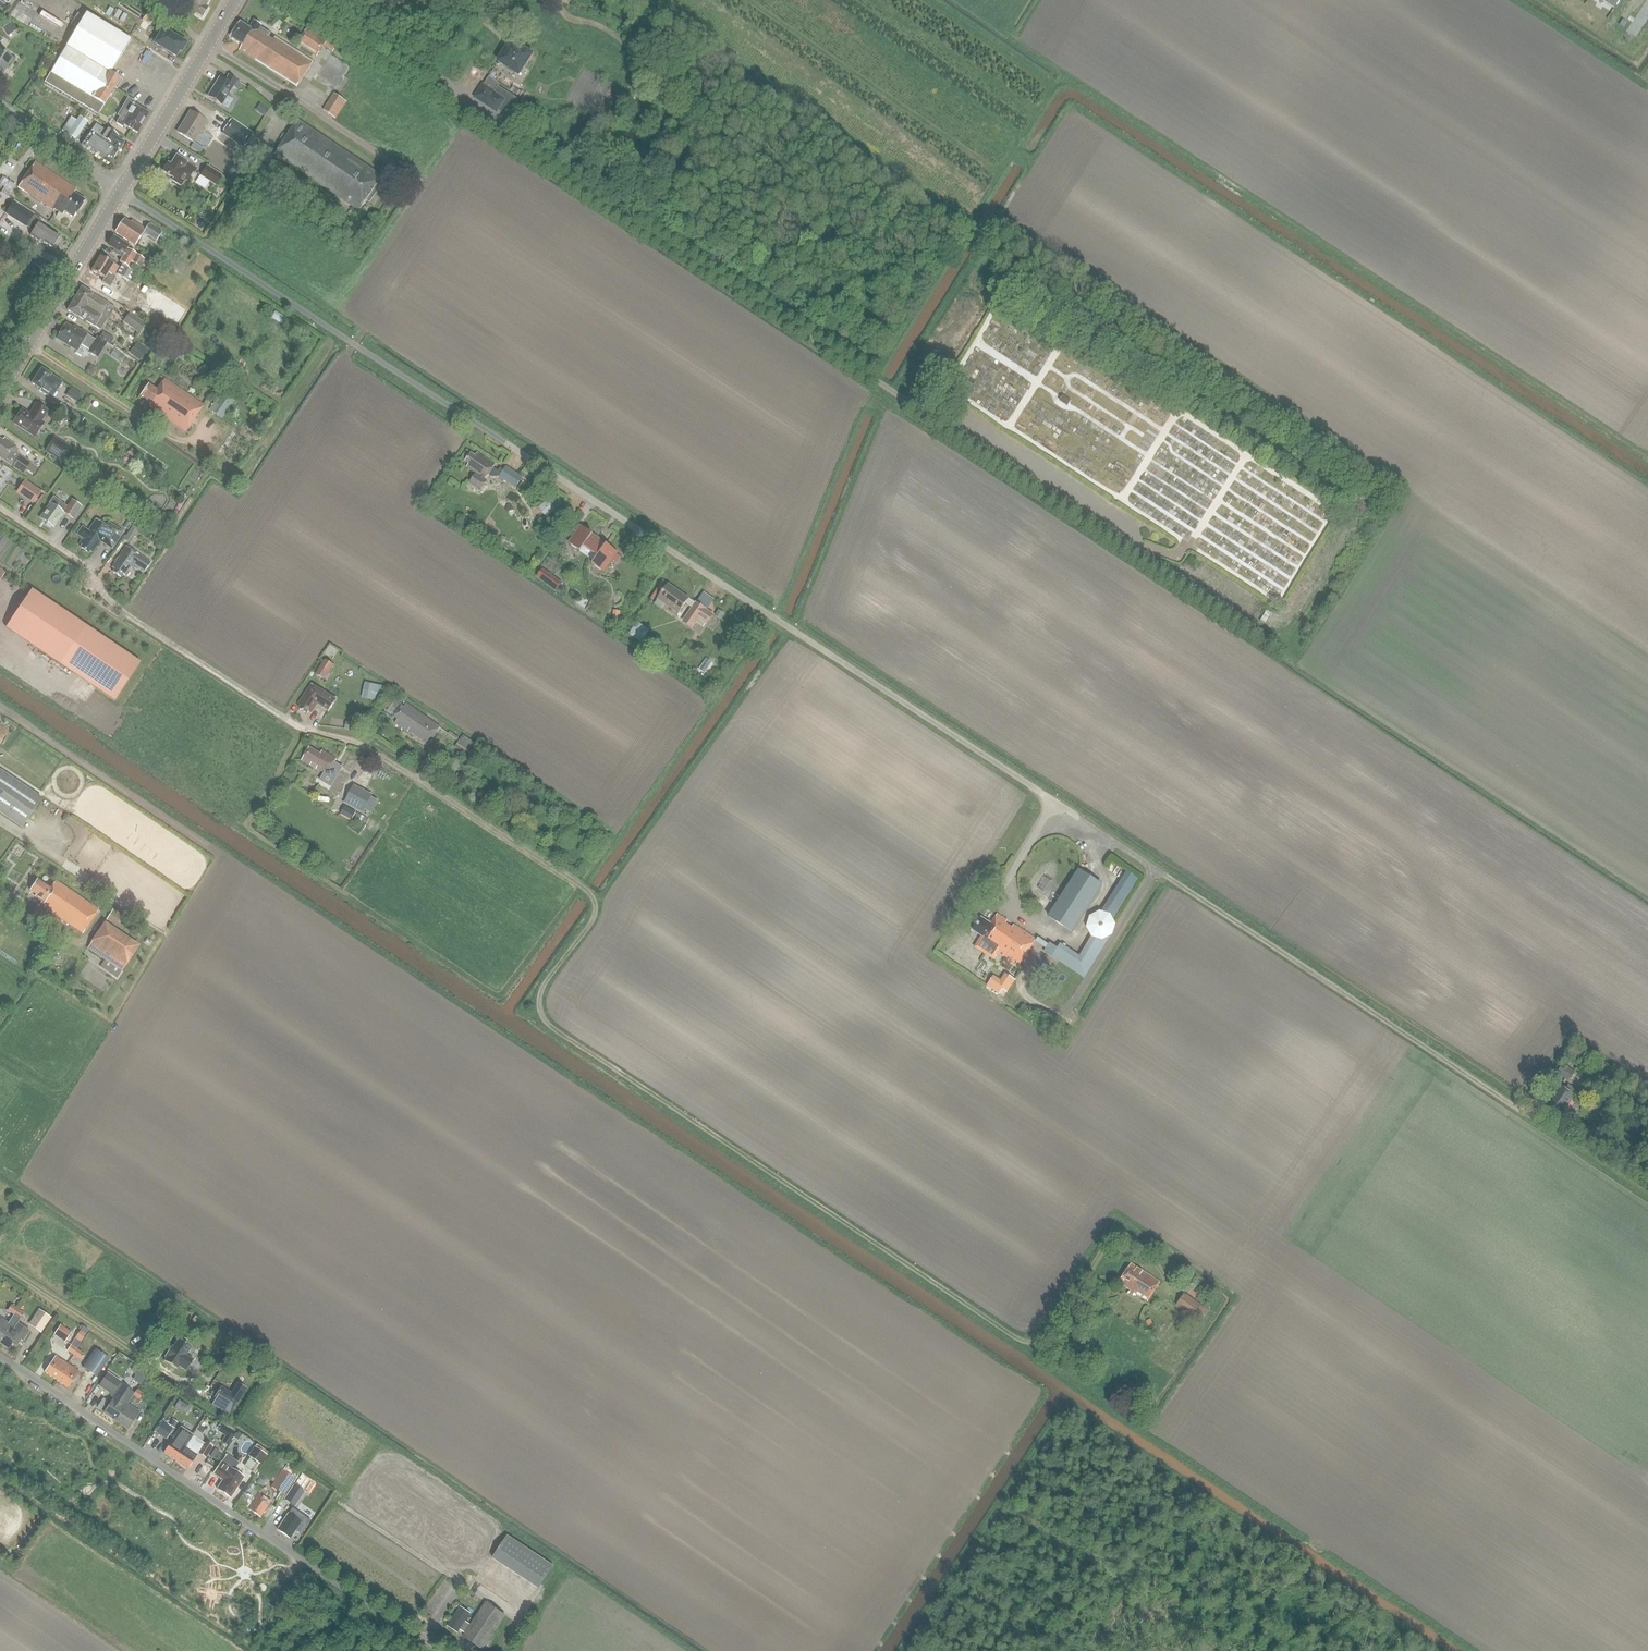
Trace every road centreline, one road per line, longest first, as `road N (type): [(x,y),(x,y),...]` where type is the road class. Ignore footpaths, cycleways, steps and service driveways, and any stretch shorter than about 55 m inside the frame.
road 1 (unclassified): [(1116,841),(120,192)]
road 2 (track): [(1130,535),(955,420),(922,411),(292,0)]
road 3 (unclassified): [(437,1650),(0,1355)]
road 4 (track): [(1521,1104),(1116,841)]
road 5 (secondary): [(0,387),(120,192)]
road 6 (secondary): [(120,192),(235,0)]
road 7 (unclassified): [(120,192),(0,110)]

